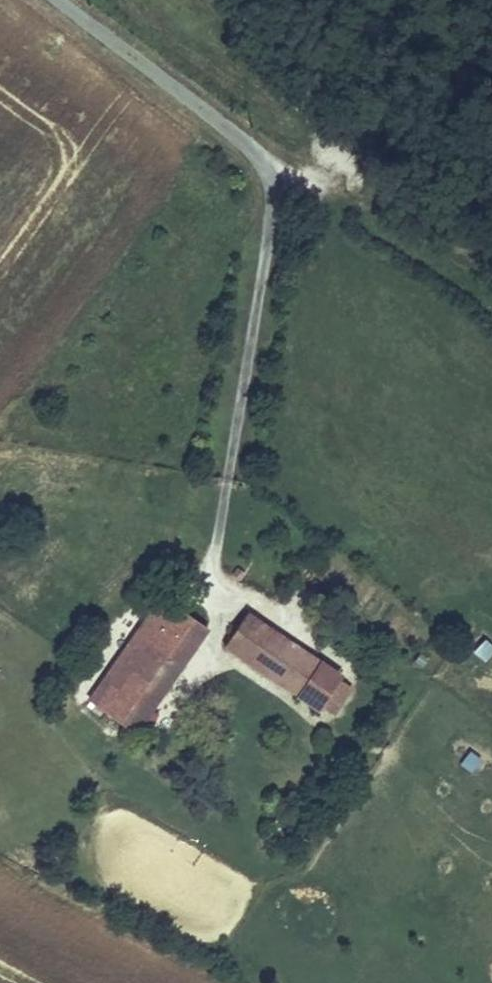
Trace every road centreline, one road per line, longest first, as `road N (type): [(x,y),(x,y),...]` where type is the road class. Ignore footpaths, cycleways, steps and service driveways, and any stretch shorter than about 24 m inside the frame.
road 1 (residential): [(211,572),(267,241),(267,173)]
road 2 (residential): [(267,173),(236,138),(57,0)]

